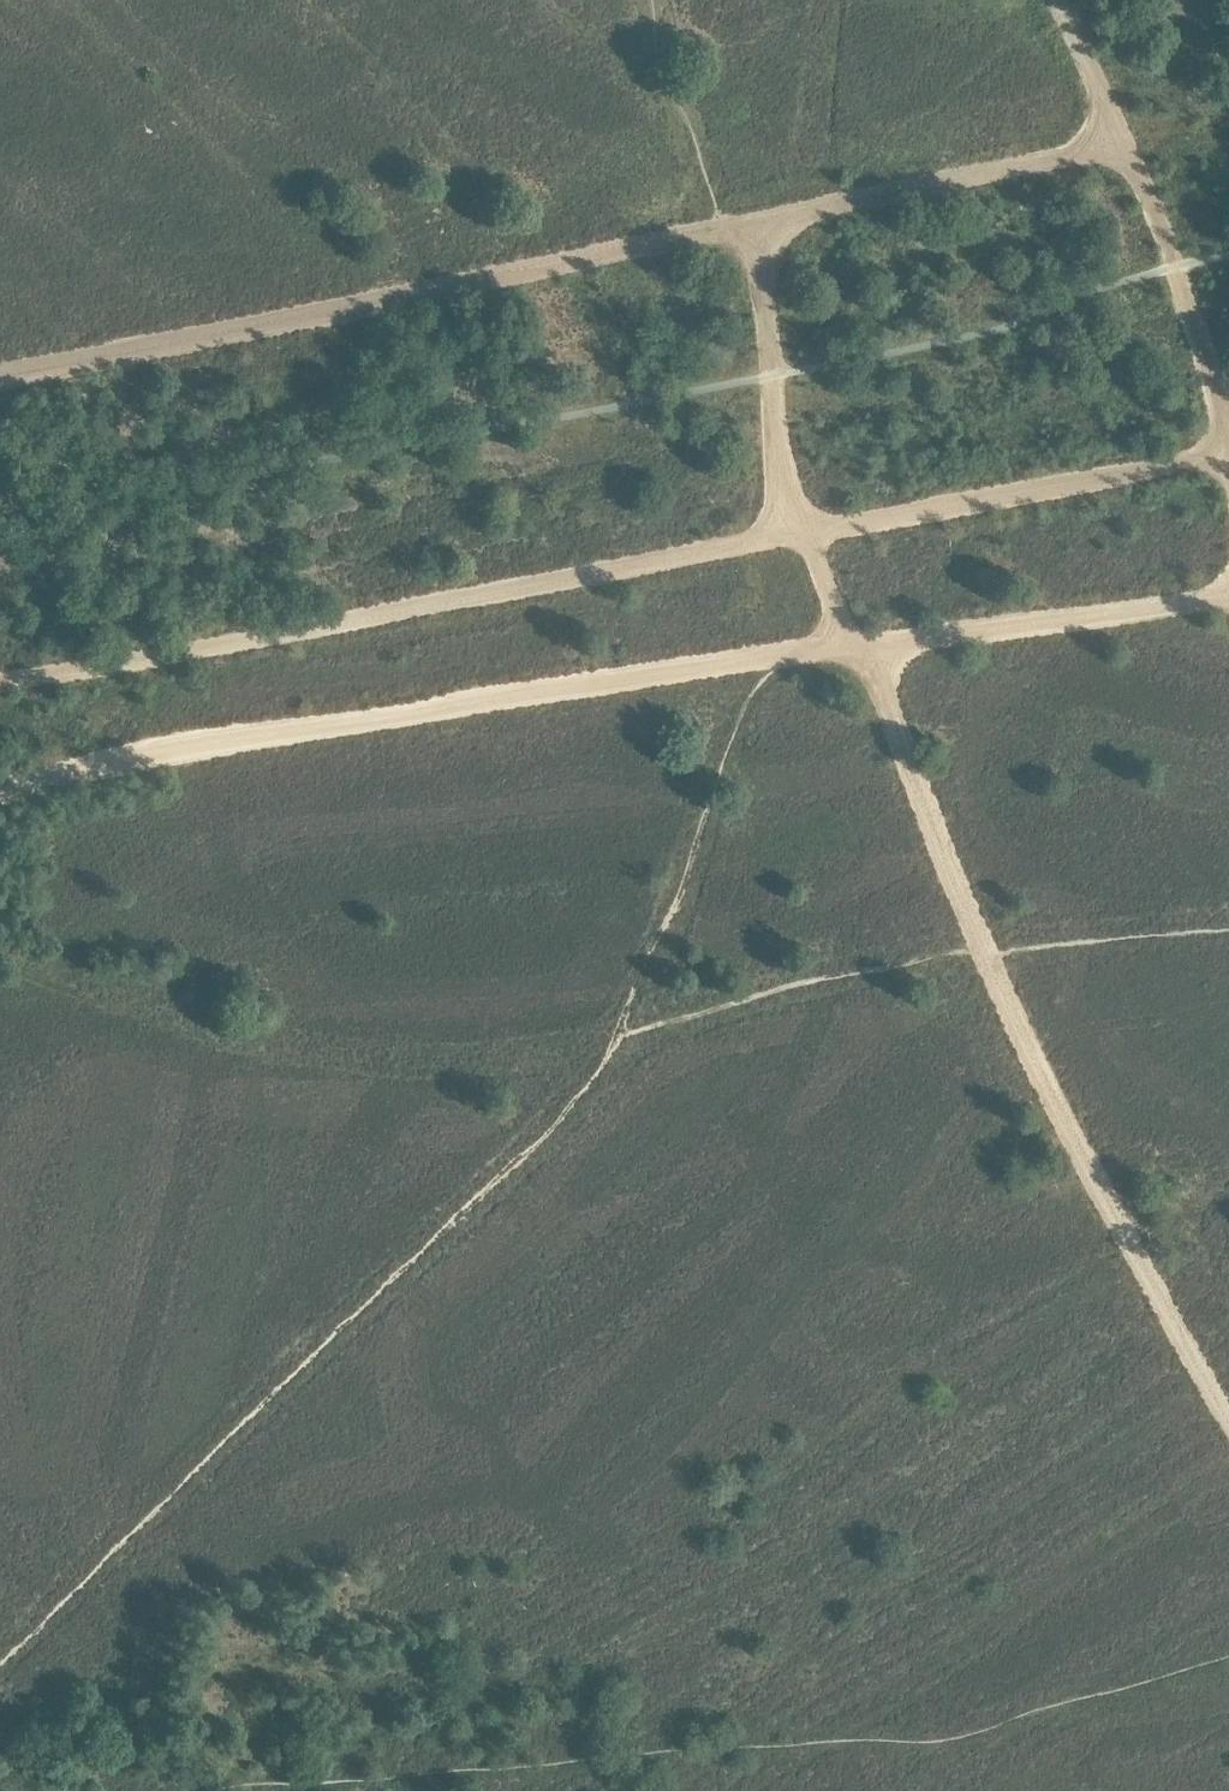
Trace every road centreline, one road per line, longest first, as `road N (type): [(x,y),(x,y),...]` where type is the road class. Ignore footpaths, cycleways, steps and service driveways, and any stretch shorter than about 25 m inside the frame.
road 1 (track): [(724,225),(761,289),(804,532),(842,627),(873,654),(900,743),(1008,1001),(1137,1262),(1228,1418)]
road 2 (track): [(1228,455),(244,644),(0,683)]
road 3 (track): [(0,788),(94,754),(298,714),(788,650),(873,654),(1228,596)]
road 4 (track): [(0,373),(1124,142)]
road 5 (track): [(1228,439),(1180,267),(1062,0)]

